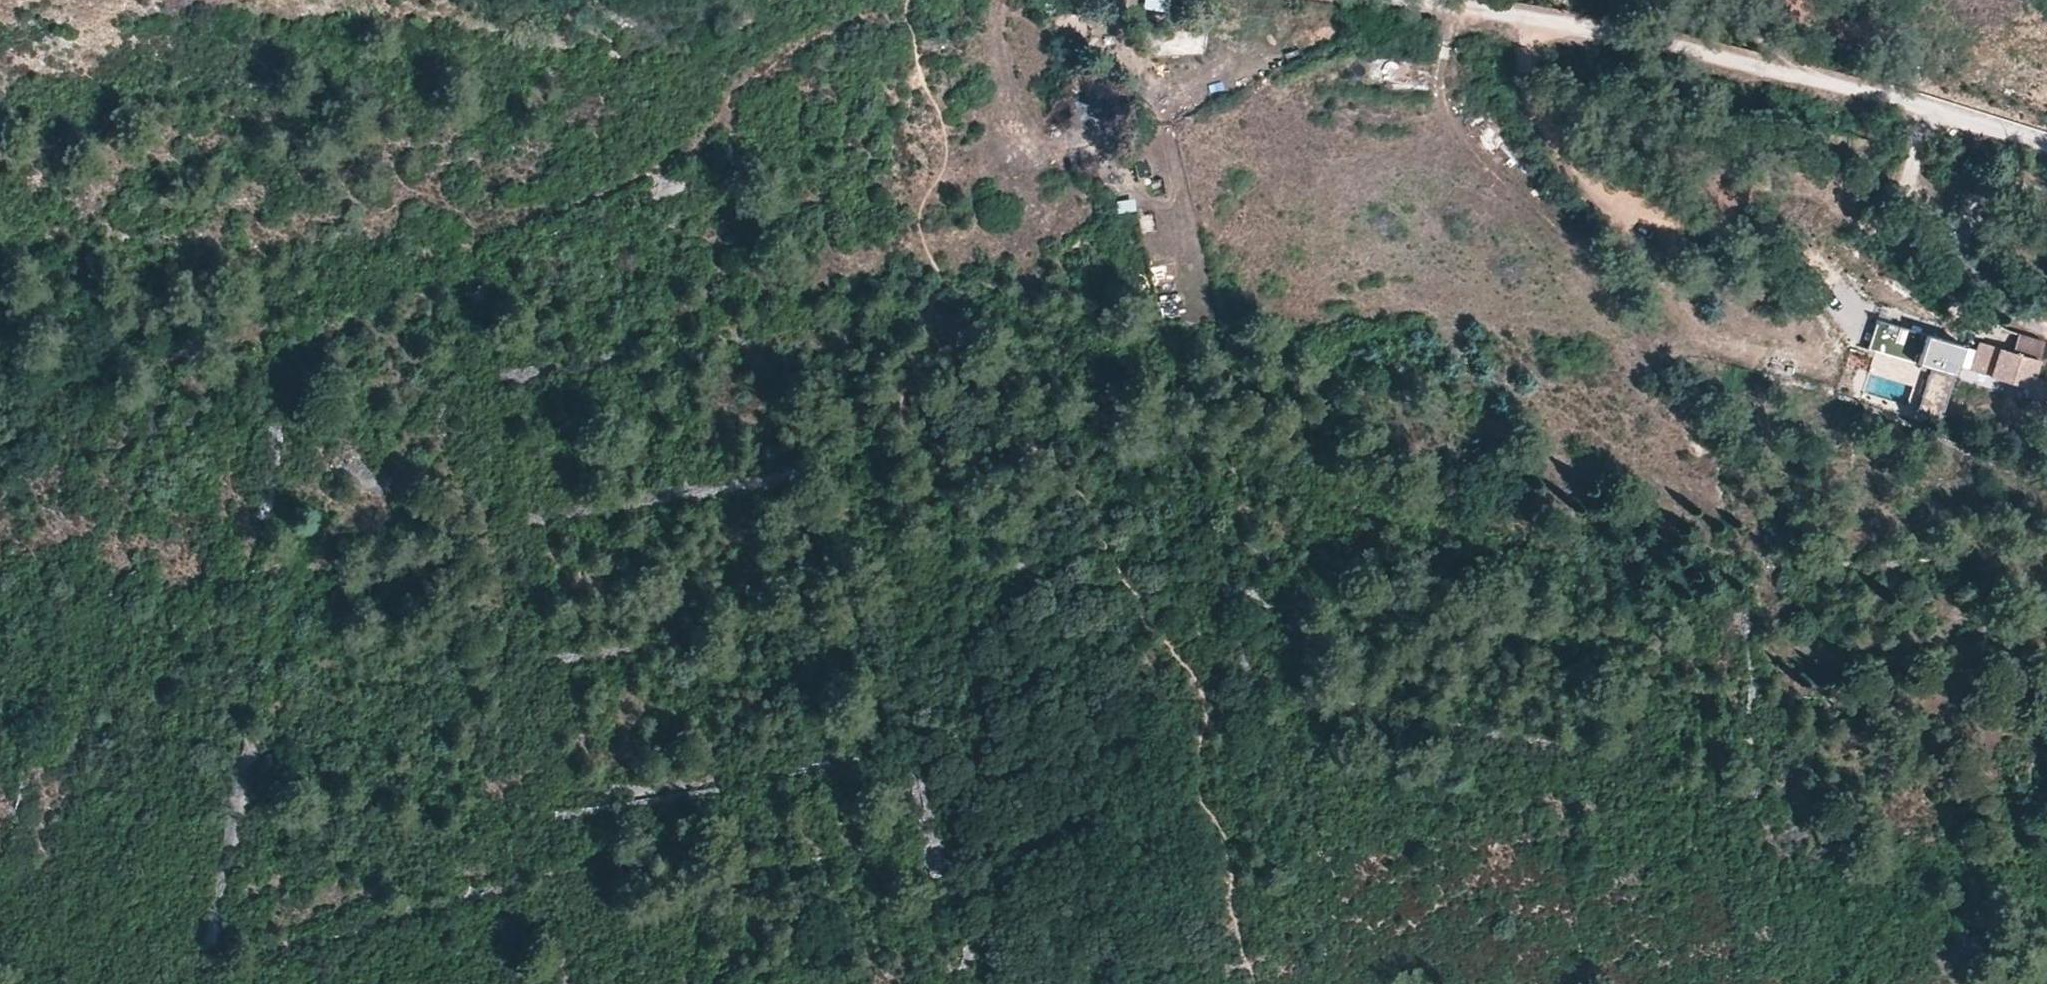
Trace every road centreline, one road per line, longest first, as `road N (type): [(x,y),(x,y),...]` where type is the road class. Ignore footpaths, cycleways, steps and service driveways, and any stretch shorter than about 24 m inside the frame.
road 1 (unclassified): [(1399,0),(1648,42),(2046,144)]

